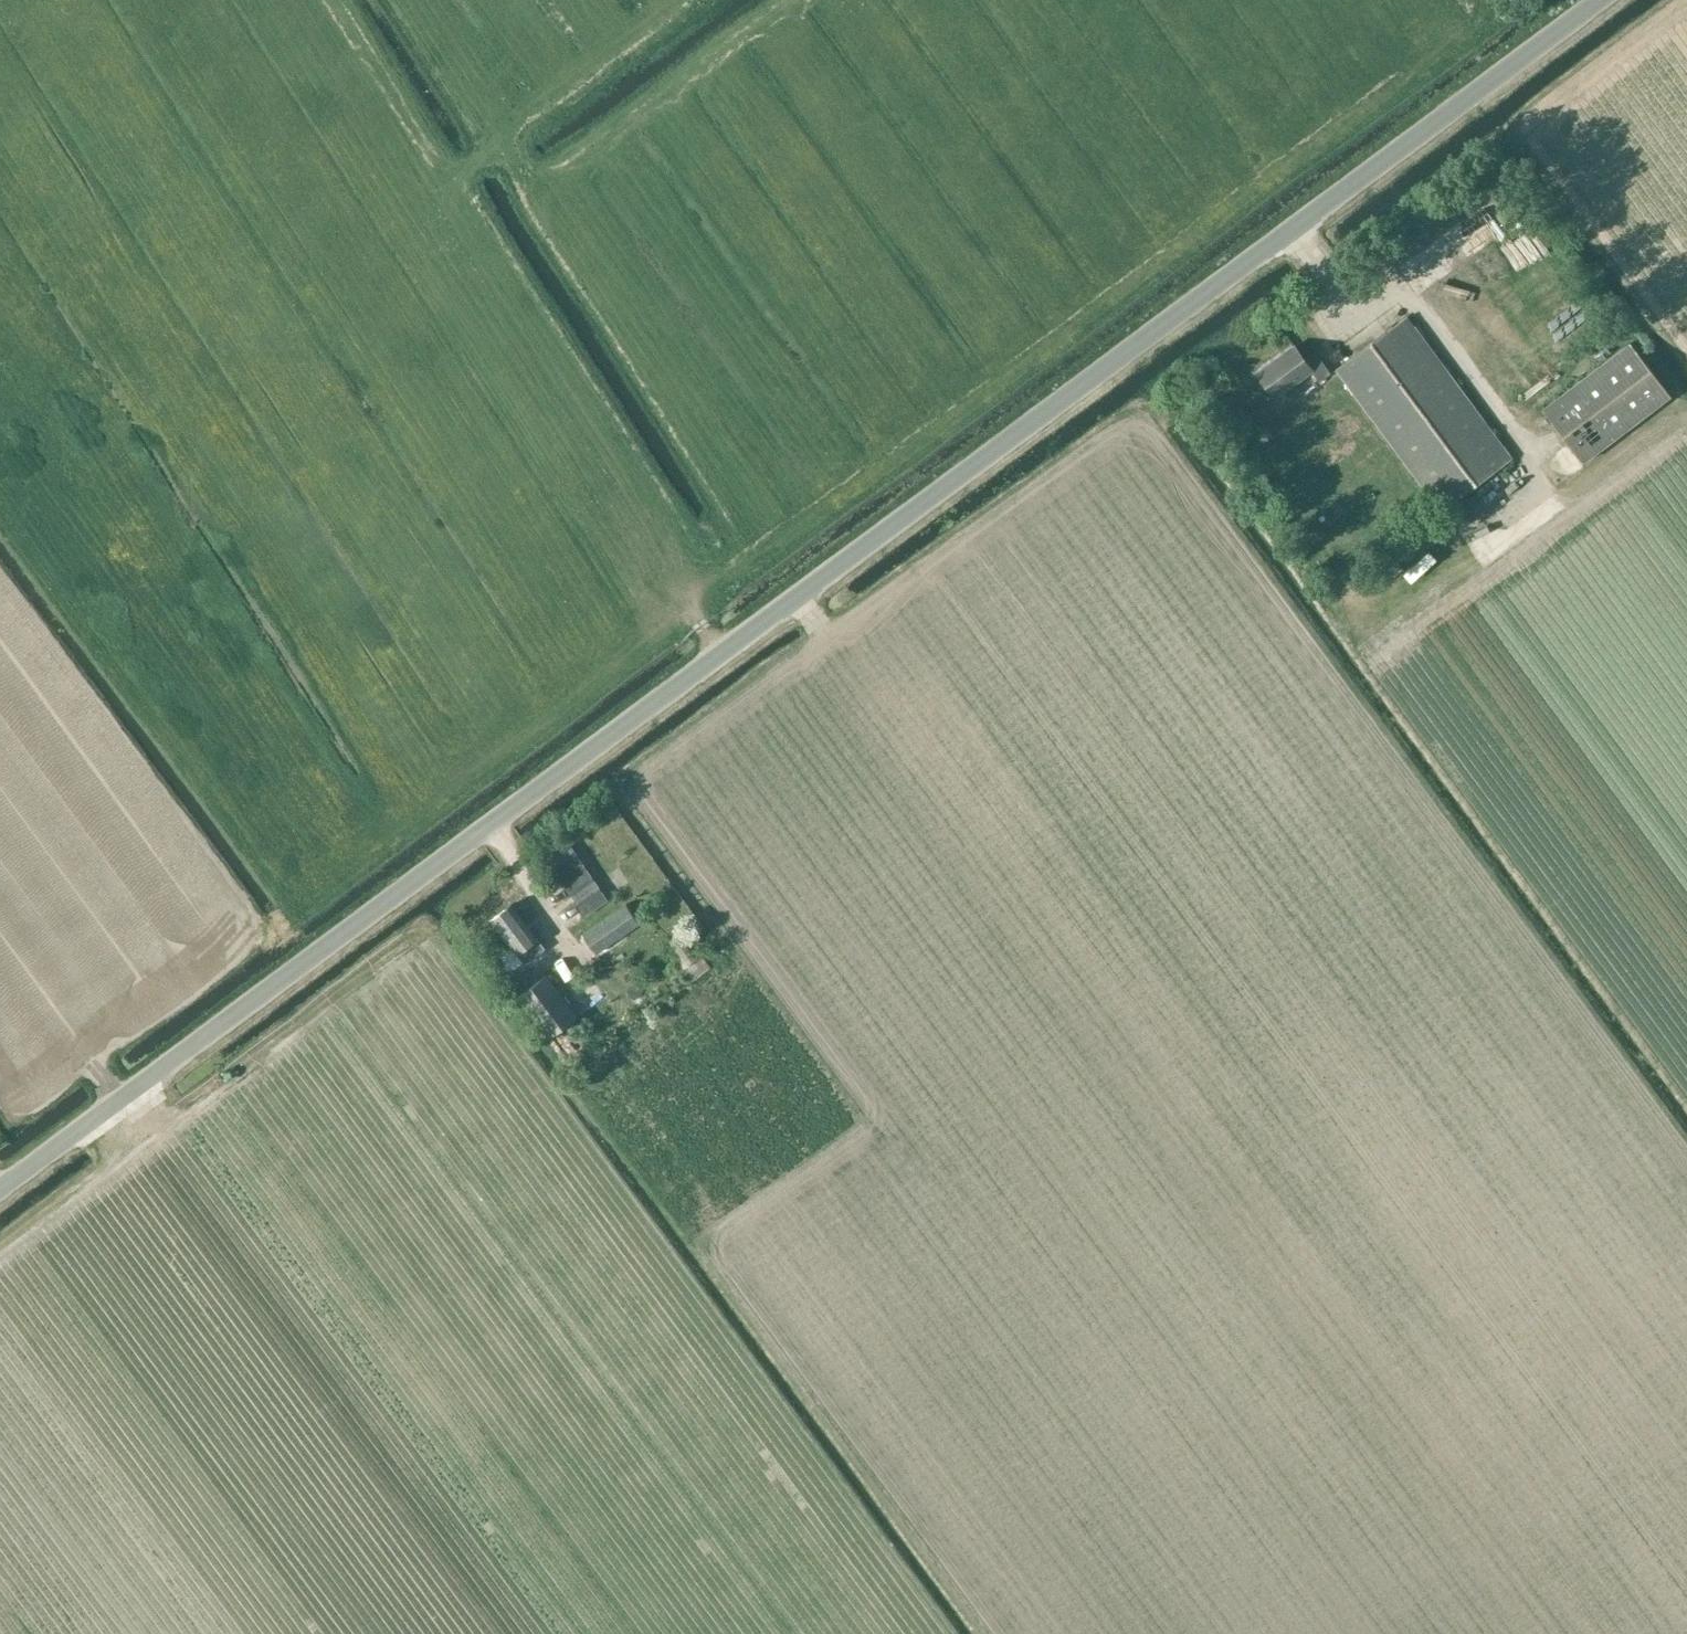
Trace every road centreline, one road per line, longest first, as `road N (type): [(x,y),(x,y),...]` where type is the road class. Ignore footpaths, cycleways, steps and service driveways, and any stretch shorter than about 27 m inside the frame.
road 1 (tertiary): [(0,1197),(1594,0)]

